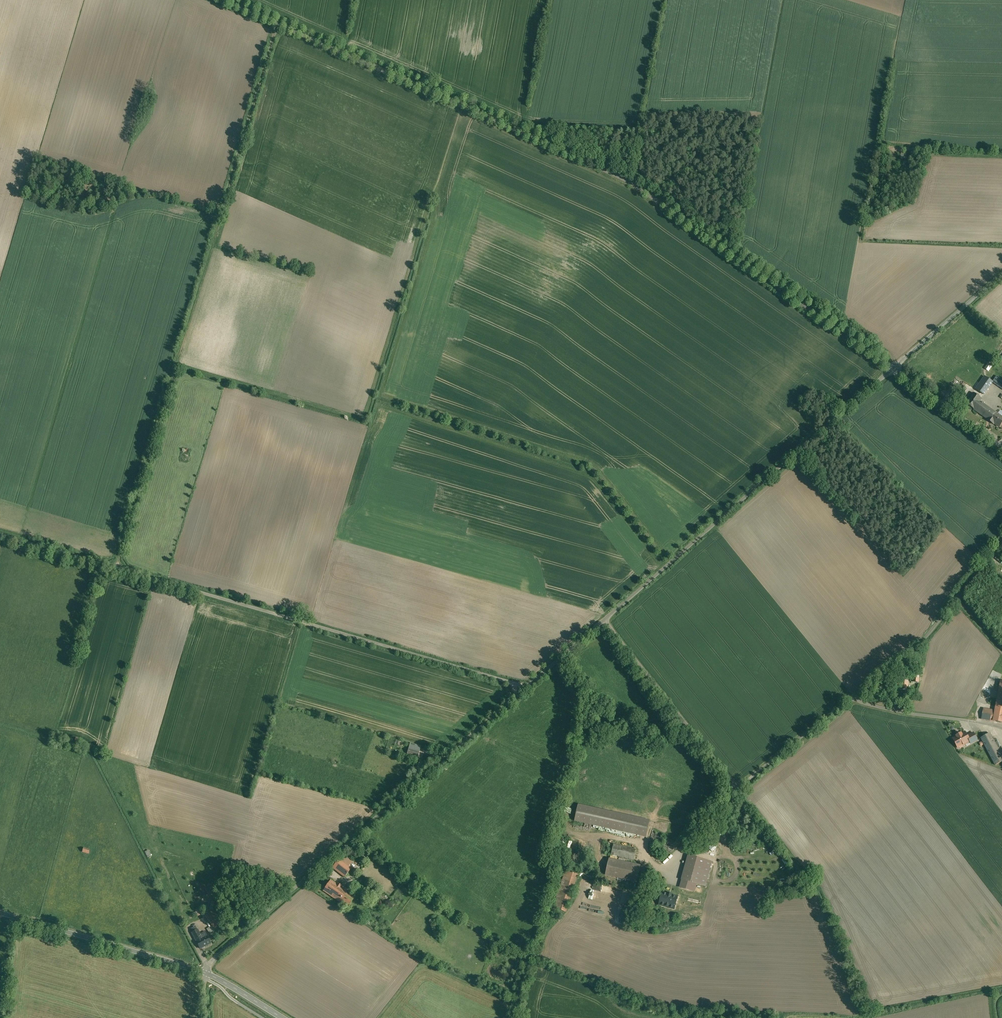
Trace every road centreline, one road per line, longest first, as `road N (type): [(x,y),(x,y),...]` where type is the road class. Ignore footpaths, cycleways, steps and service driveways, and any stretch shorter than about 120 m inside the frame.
road 1 (unclassified): [(894,369),(628,182),(223,0)]
road 2 (unclassified): [(605,620),(745,783),(922,641),(1001,543)]
road 3 (track): [(279,26),(226,193),(131,570)]
road 4 (unclassified): [(605,620),(221,952),(206,973)]
road 5 (track): [(131,570),(526,687)]
road 6 (unclassified): [(894,369),(605,620)]
road 7 (tertiary): [(206,973),(0,911)]
road 8 (unclassified): [(1001,274),(894,369)]
road 9 (track): [(0,533),(131,570)]
road 10 (unclassified): [(894,369),(1001,447)]

